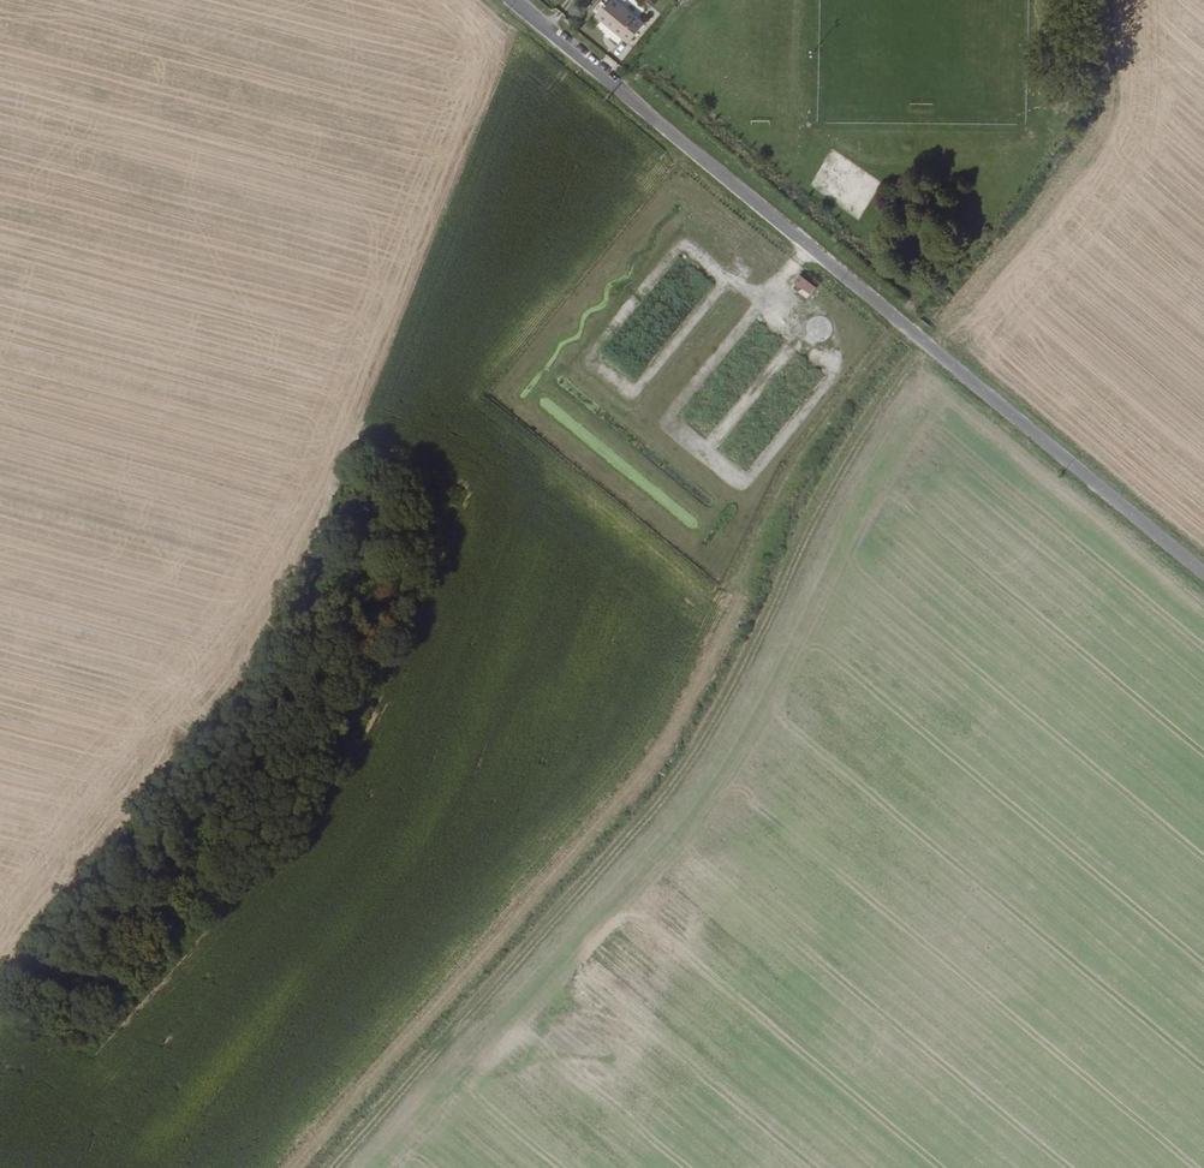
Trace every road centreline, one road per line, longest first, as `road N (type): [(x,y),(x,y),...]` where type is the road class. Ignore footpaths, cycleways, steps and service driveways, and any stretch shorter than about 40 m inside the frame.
road 1 (tertiary): [(1203,574),(510,0)]

